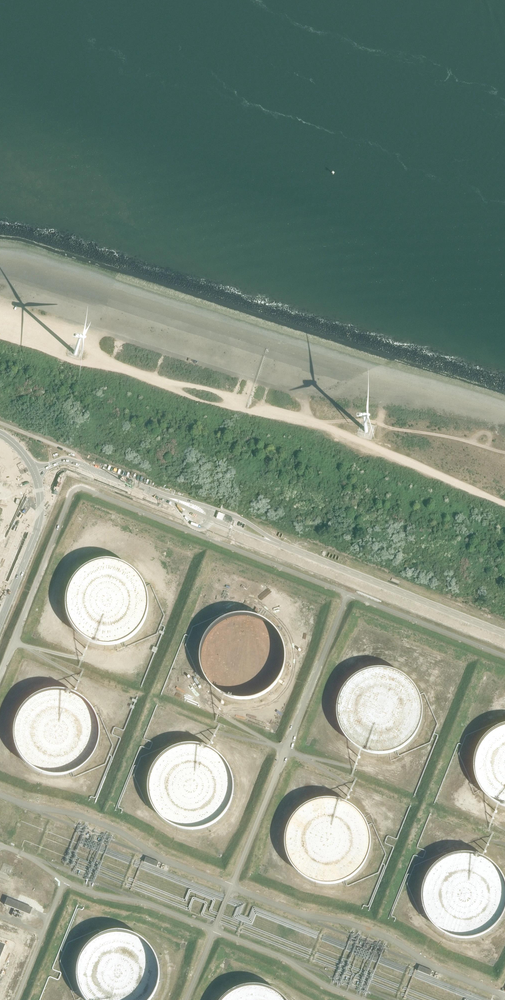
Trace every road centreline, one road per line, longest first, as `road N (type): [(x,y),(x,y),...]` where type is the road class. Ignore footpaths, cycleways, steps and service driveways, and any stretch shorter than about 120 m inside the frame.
road 1 (track): [(246,411),(327,426),(504,506)]
road 2 (track): [(246,411),(0,331)]
road 3 (track): [(504,447),(362,421),(327,426)]
road 4 (secondary): [(0,622),(37,528),(34,473)]
road 5 (unclassified): [(34,473),(70,461),(161,496)]

